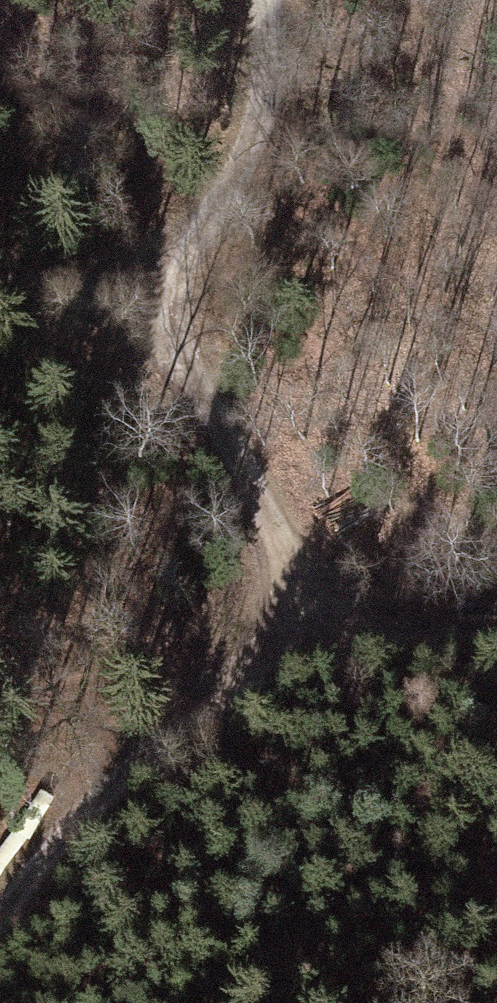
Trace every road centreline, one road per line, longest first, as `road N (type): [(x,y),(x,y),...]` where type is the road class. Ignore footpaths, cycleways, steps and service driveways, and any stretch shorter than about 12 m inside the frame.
road 1 (track): [(257,0),(270,86),(224,206),(142,278),(316,646)]
road 2 (track): [(316,646),(204,705),(26,880),(0,928)]
road 3 (track): [(0,703),(316,646)]
road 4 (track): [(316,646),(496,645)]
road 5 (track): [(0,277),(79,286),(142,278)]

